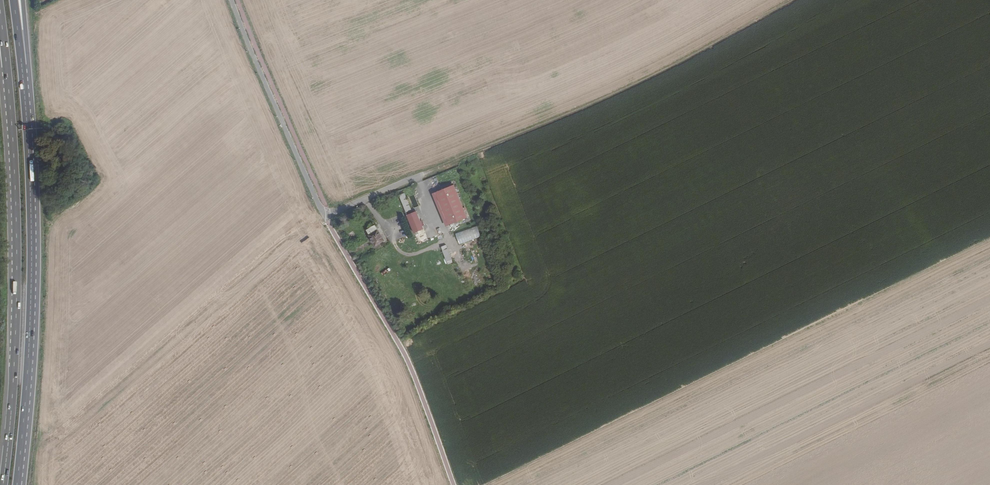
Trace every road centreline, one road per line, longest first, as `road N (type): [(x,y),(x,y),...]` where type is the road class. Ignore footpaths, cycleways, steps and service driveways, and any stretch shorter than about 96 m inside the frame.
road 1 (track): [(421,177),(619,98),(802,0)]
road 2 (trunk): [(7,75),(18,251),(3,484)]
road 3 (trunk): [(17,484),(34,251),(23,78)]
road 4 (residential): [(322,217),(231,0)]

